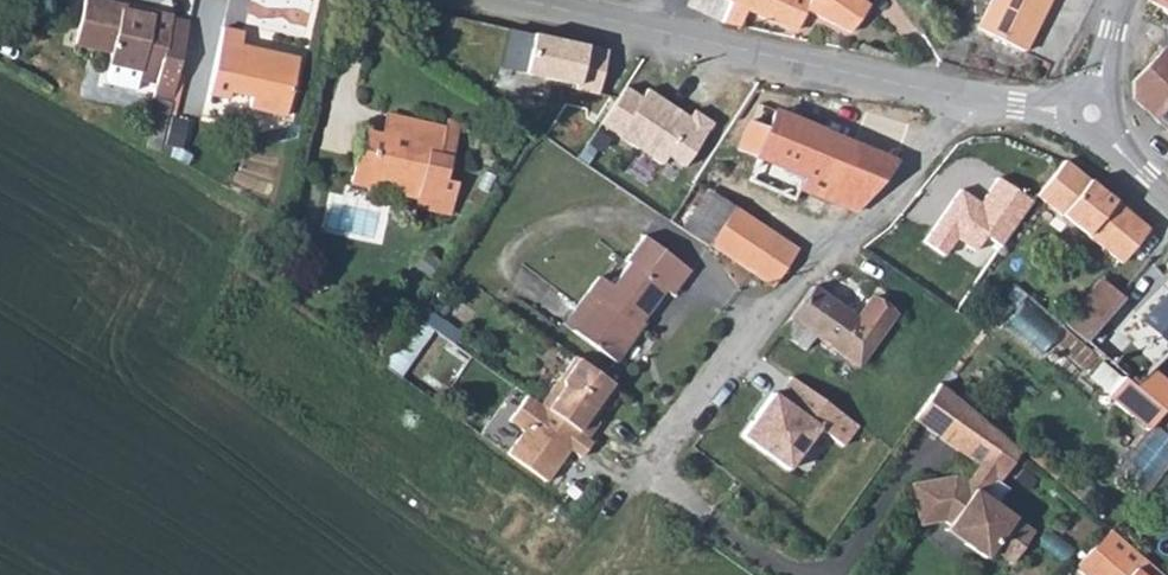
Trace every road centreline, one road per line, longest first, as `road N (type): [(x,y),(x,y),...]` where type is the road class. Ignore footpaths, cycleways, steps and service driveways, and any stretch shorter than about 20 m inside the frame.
road 1 (residential): [(959,95),(895,203),(799,279),(629,485)]
road 2 (tertiary): [(959,95),(504,0)]

